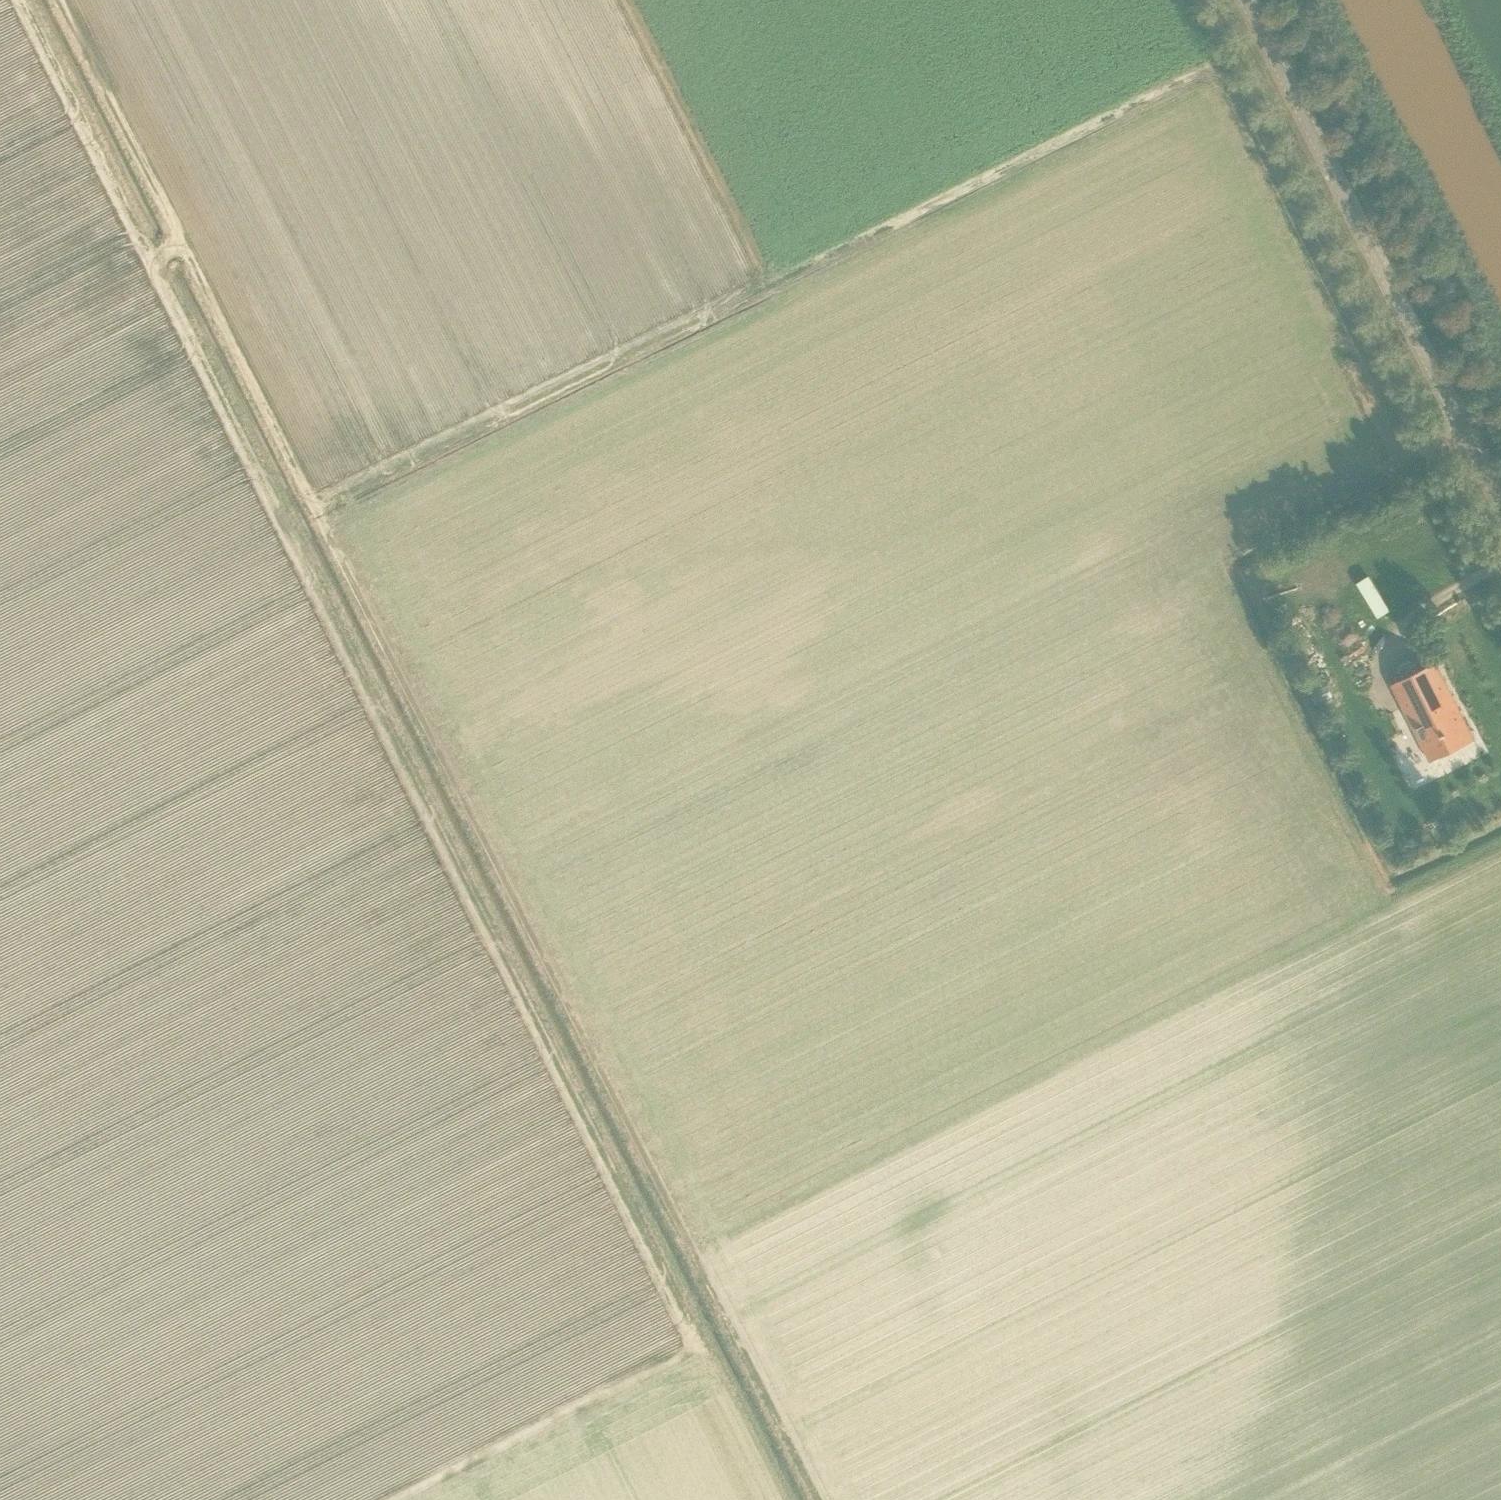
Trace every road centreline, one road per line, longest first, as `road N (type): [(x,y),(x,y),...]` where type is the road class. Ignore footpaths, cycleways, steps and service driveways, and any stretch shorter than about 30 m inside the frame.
road 1 (unclassified): [(1500,505),(1248,0)]

